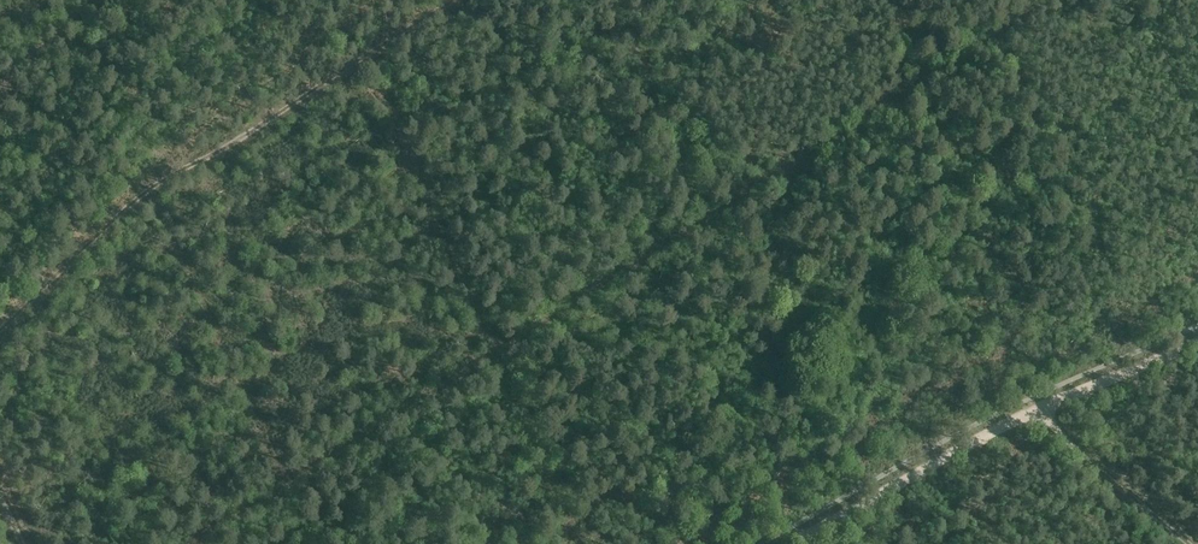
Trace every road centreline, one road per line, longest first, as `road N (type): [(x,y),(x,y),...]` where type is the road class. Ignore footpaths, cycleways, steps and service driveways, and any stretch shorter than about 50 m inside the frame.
road 1 (track): [(0,332),(161,181),(455,0)]
road 2 (track): [(792,543),(1037,411)]
road 3 (track): [(1037,411),(1190,543)]
road 4 (track): [(1037,411),(1197,341)]

